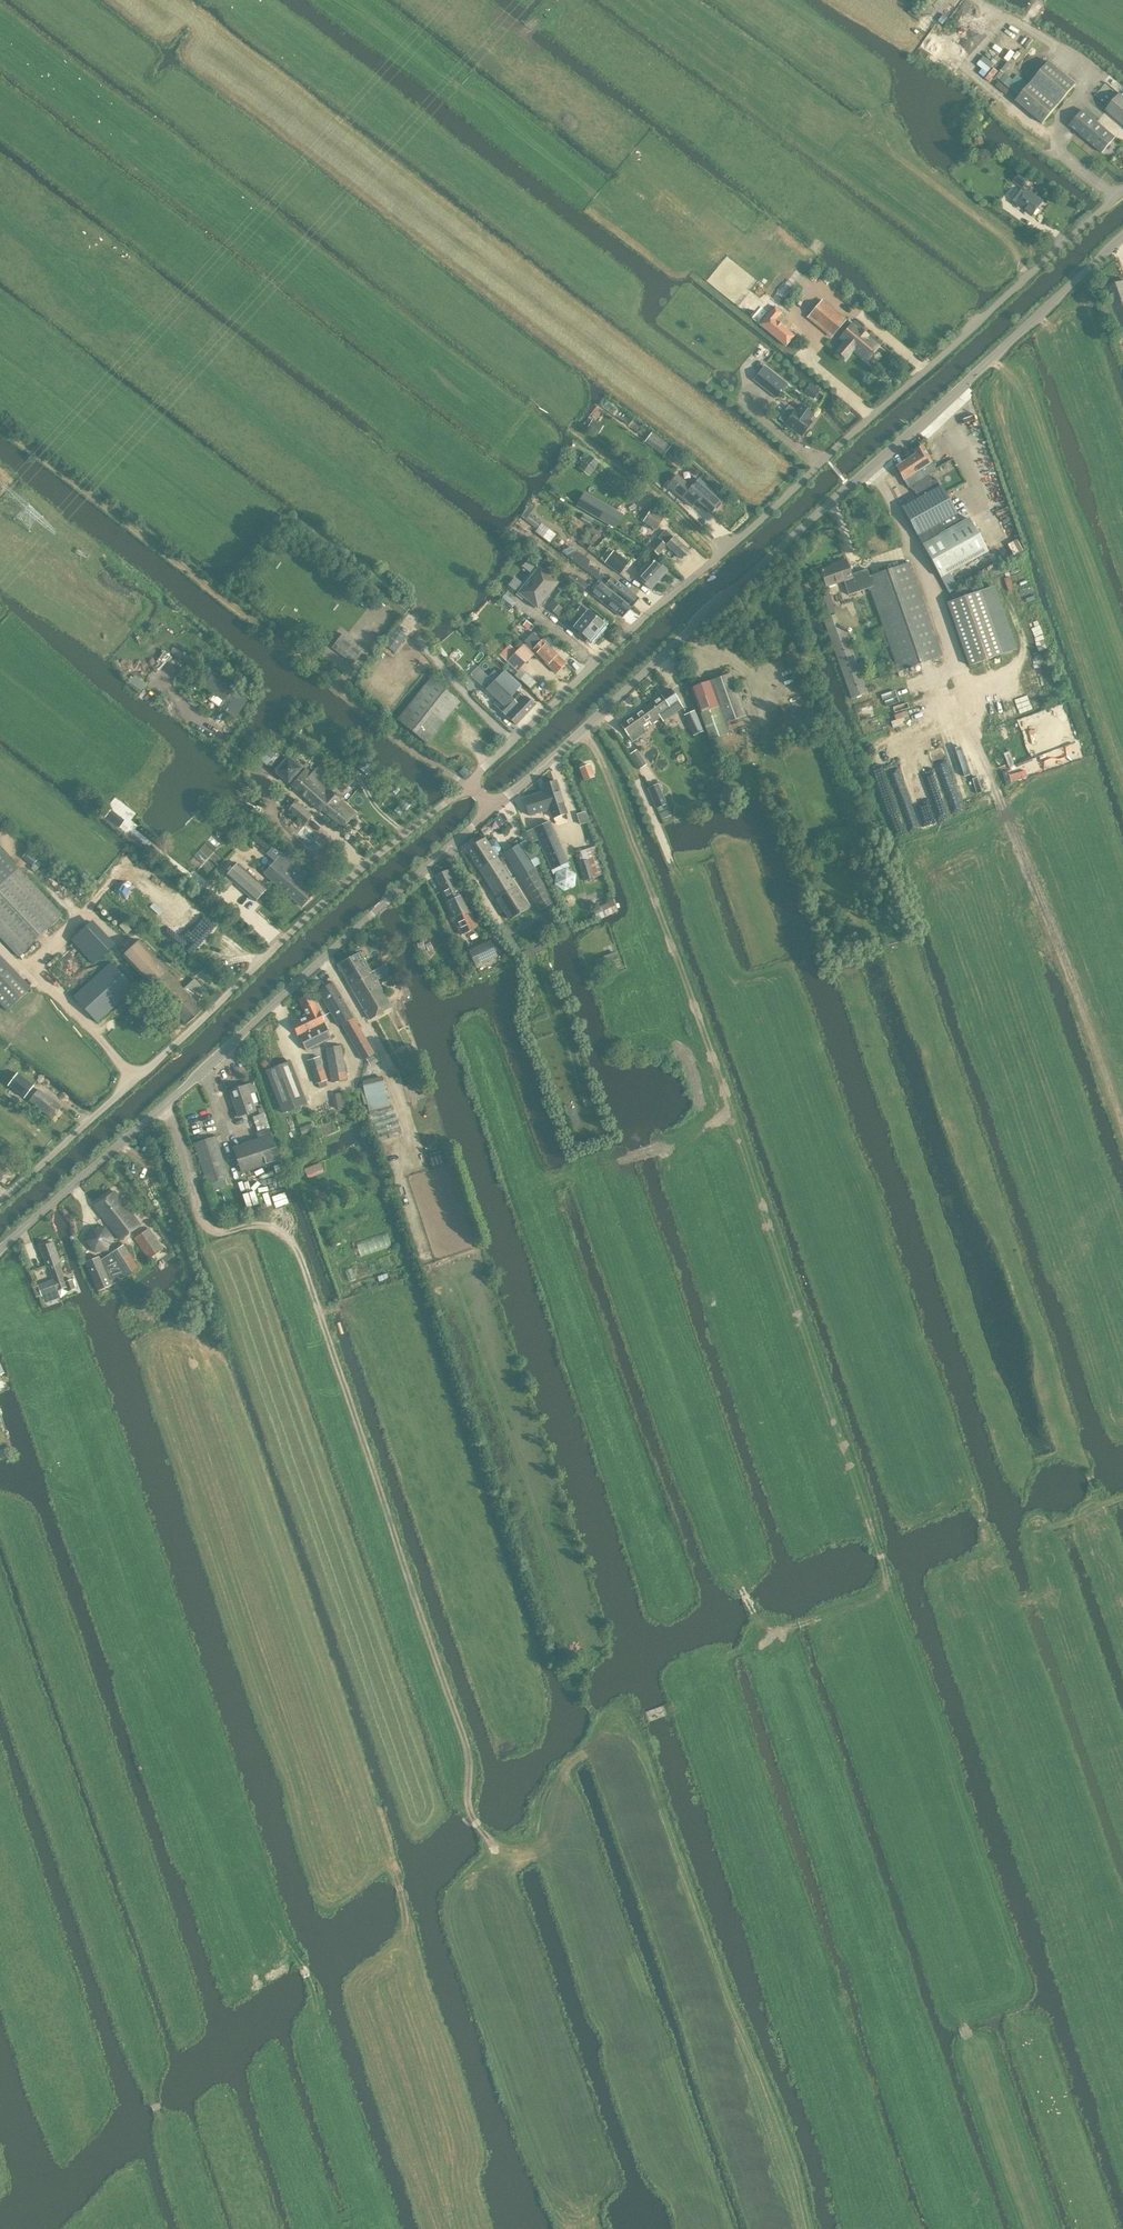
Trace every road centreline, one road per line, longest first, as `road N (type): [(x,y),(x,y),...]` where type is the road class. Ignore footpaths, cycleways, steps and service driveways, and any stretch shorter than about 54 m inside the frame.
road 1 (track): [(169,1102),(212,1228),(260,1222),(294,1237),(471,1760),(471,1809),(490,1847),(515,1850),(542,1821),(552,1785),(596,1745),(595,1712),(568,1675),(584,1655),(458,1284),(429,1259)]
road 2 (unclassified): [(1122,191),(466,786)]
road 3 (unclassified): [(492,809),(1122,238)]
road 4 (unclassified): [(0,1251),(492,809)]
road 5 (unclassified): [(466,786),(362,866),(0,1204)]
road 6 (track): [(159,669),(179,702),(264,783),(271,815),(340,887)]
road 7 (track): [(1025,280),(1004,237),(847,118)]
road 8 (track): [(1072,536),(1019,396),(990,358)]
road 9 (track): [(1112,477),(1067,343),(1037,315)]
road 10 (track): [(77,917),(109,883),(130,881),(193,934)]
road 11 (track): [(54,1422),(0,1285)]

